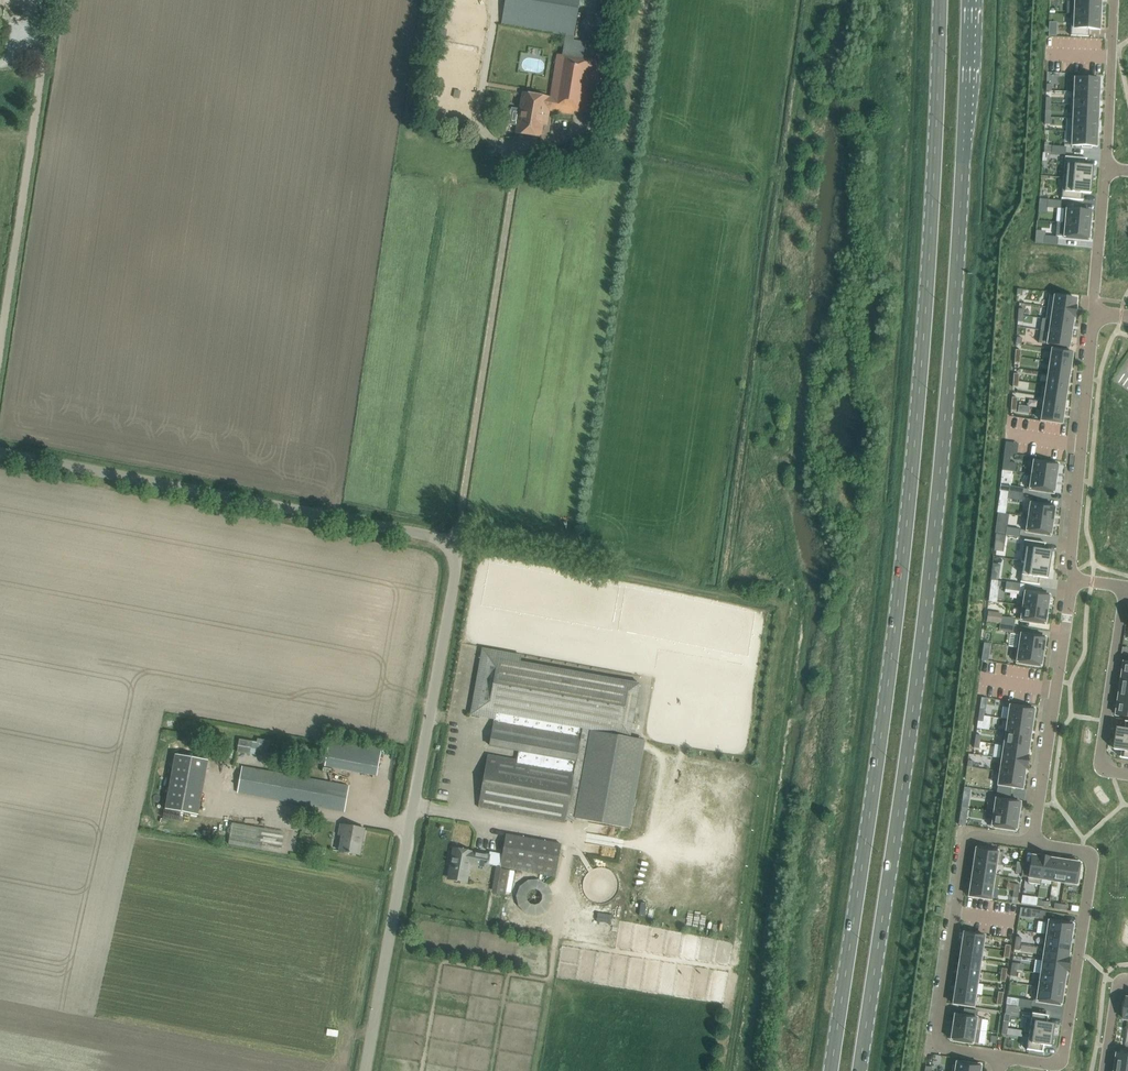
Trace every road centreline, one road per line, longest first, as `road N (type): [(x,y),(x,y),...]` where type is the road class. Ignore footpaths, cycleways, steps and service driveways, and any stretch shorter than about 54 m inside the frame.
road 1 (primary): [(859,1070),(926,601),(957,295),(972,0)]
road 2 (primary): [(939,0),(928,287),(897,607),(830,1070)]
road 3 (unclassified): [(365,1070),(456,569),(451,547),(433,535),(0,451)]
road 4 (track): [(451,547),(520,157)]
road 5 (residential): [(1028,844),(979,837),(966,845),(938,1033),(948,1049),(1002,1057)]
road 6 (residential): [(1002,1057),(1048,1063),(1062,1054),(1093,865),(1081,852),(1028,844)]
road 7 (track): [(0,368),(45,55)]
road 8 (residential): [(1072,577),(1028,844)]
road 9 (residential): [(1073,569),(1093,315)]
road 10 (residential): [(1125,585),(1100,757),(1106,769),(1127,773)]
road 11 (residential): [(1105,168),(1115,0)]
road 12 (residential): [(1093,315),(1105,168)]

